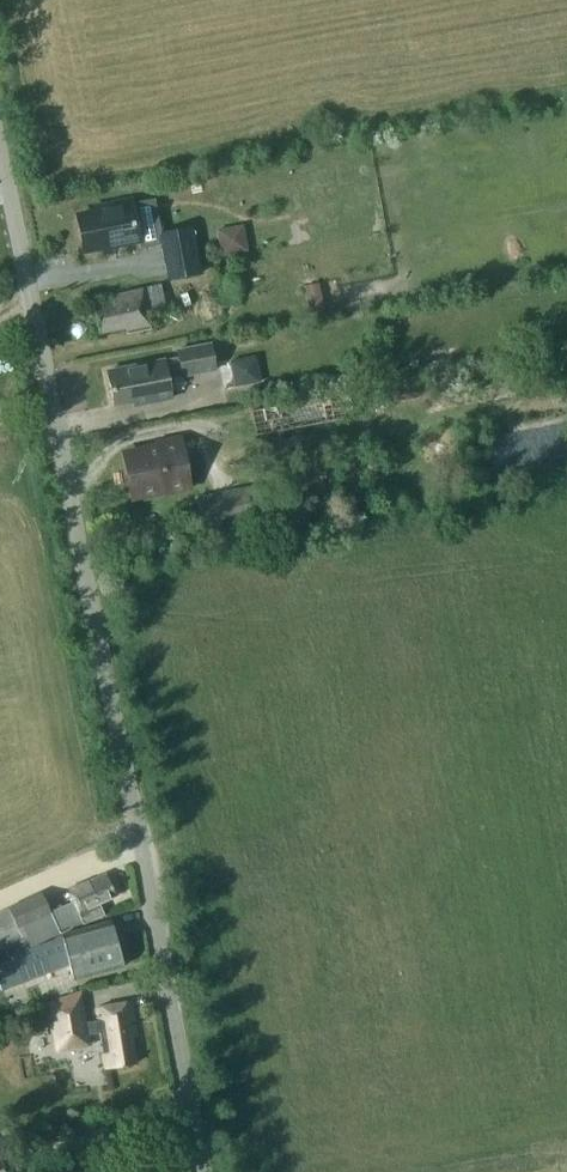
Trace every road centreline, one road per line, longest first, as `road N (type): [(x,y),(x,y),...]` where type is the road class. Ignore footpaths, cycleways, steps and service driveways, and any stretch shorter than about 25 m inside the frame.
road 1 (unclassified): [(205,1171),(0,164)]

